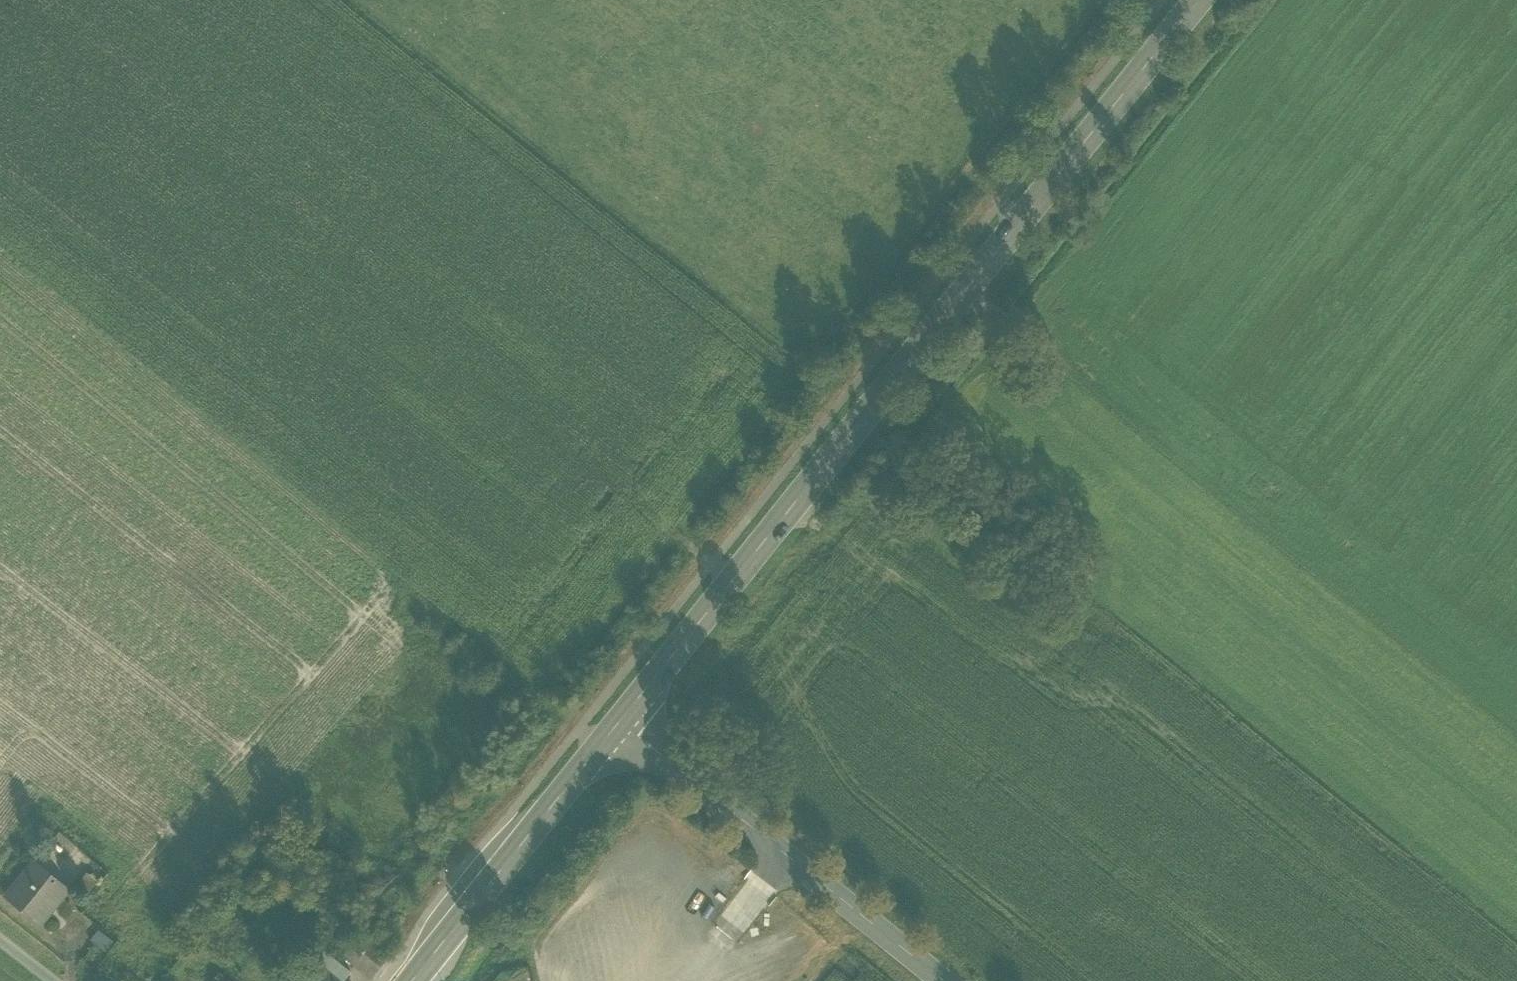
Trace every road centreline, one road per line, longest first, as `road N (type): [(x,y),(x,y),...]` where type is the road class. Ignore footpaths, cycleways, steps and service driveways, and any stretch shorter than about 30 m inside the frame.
road 1 (primary): [(620,721),(1197,0)]
road 2 (tertiary): [(620,721),(944,980)]
road 3 (primary): [(412,980),(620,721)]

